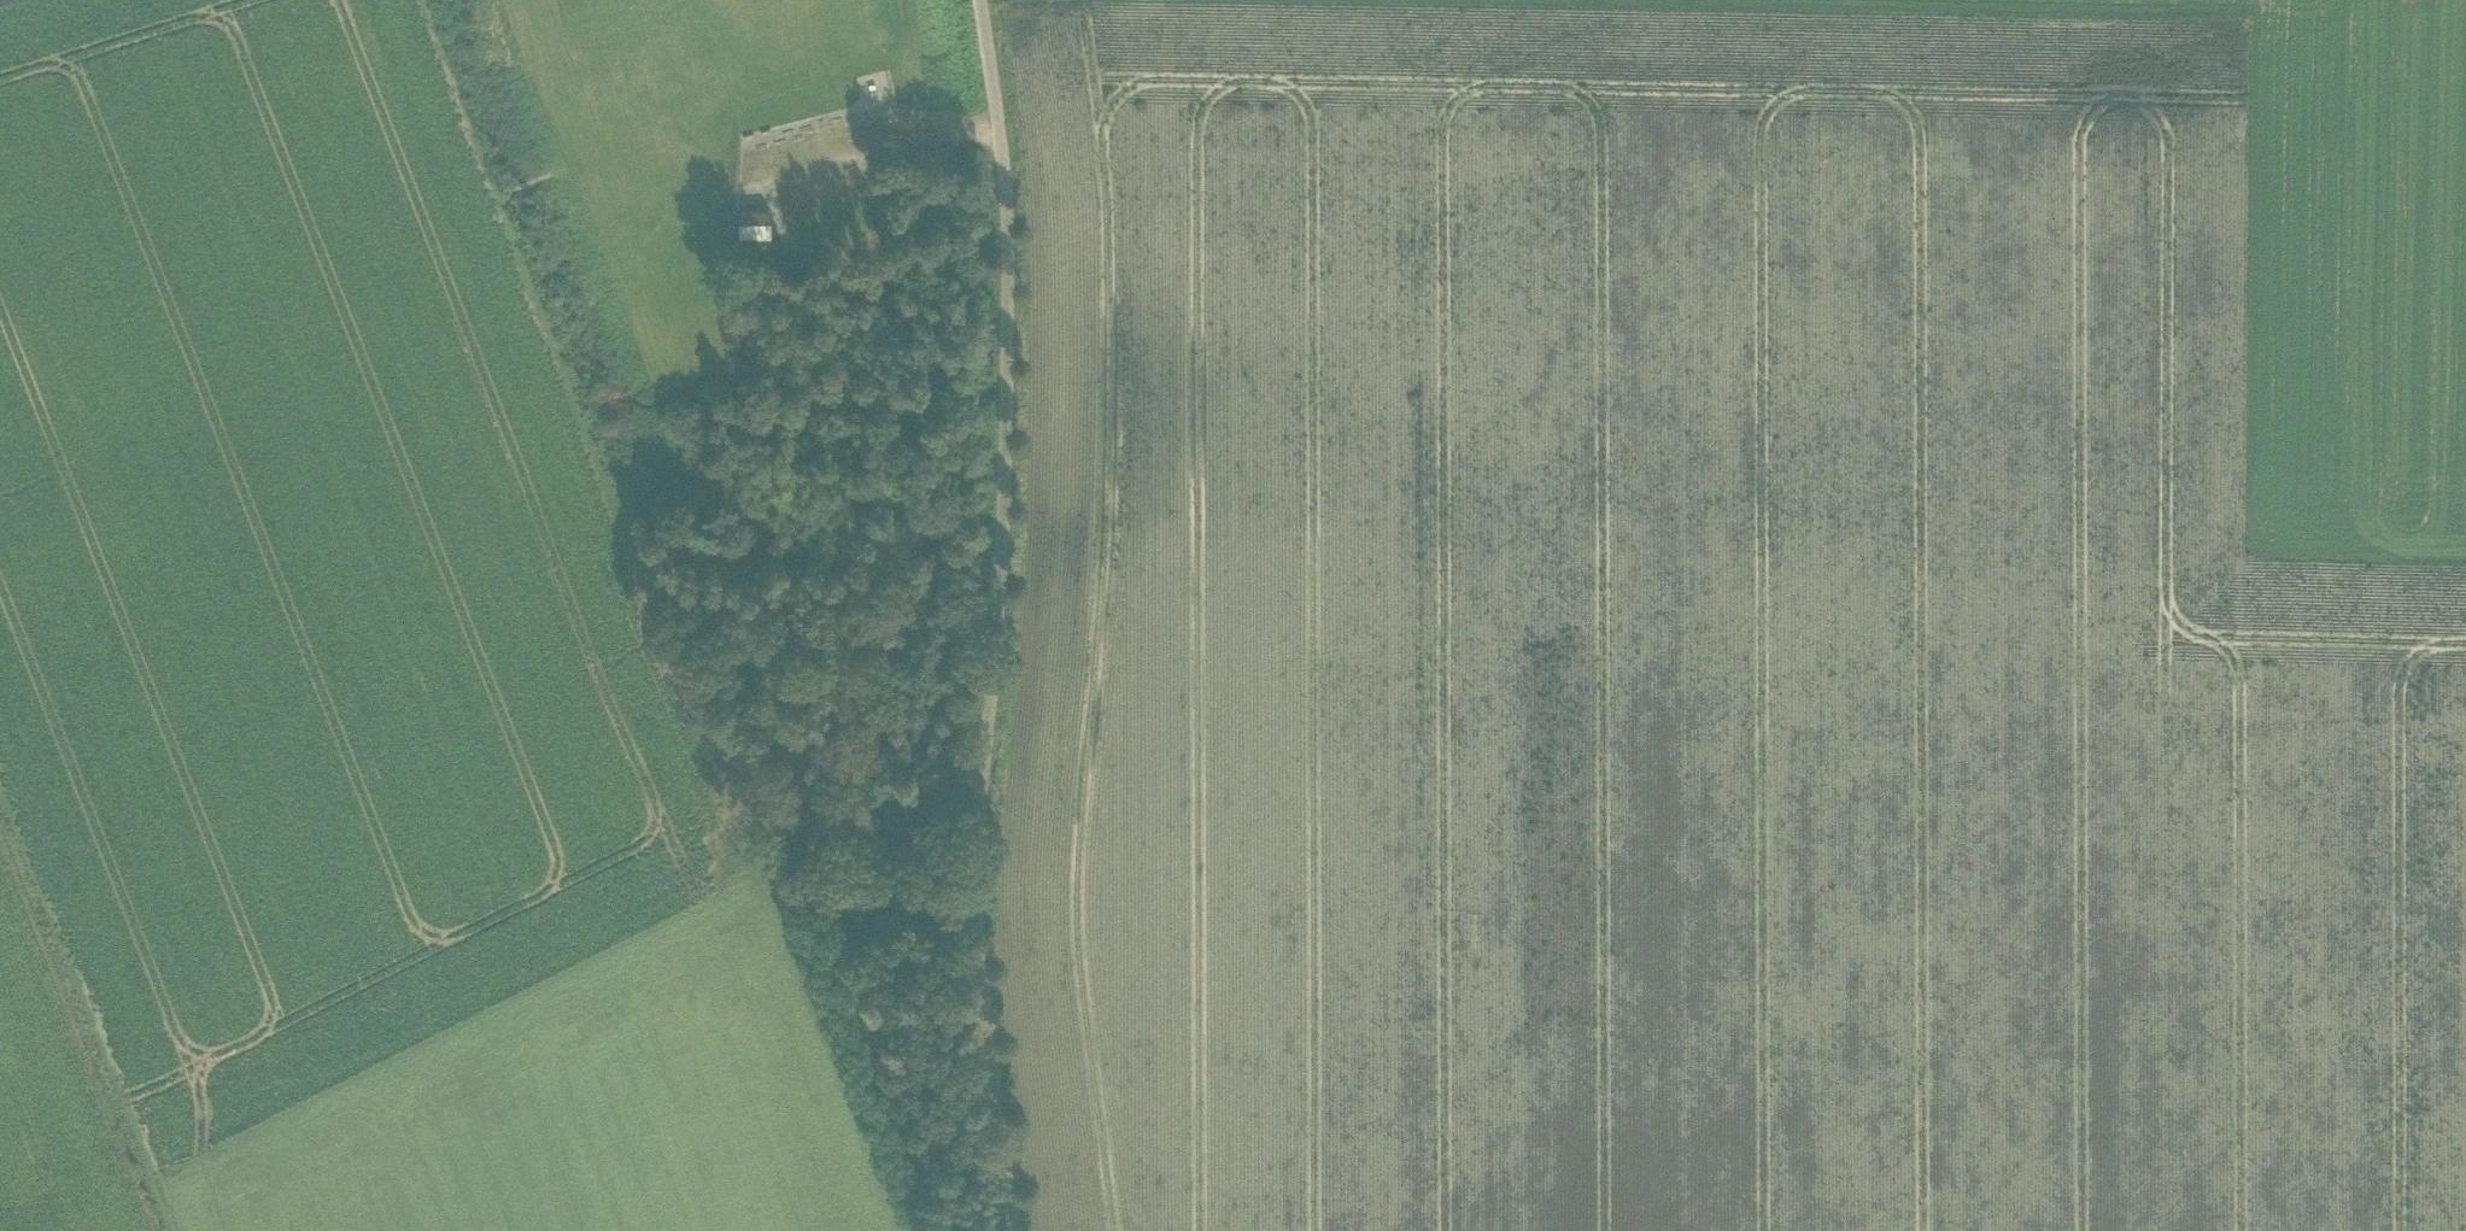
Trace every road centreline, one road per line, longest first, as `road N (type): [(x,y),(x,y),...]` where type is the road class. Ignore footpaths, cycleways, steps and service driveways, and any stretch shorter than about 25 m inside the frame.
road 1 (unclassified): [(1015,1230),(979,945),(977,839),(1001,542),(1007,343),(999,162),(979,0)]

